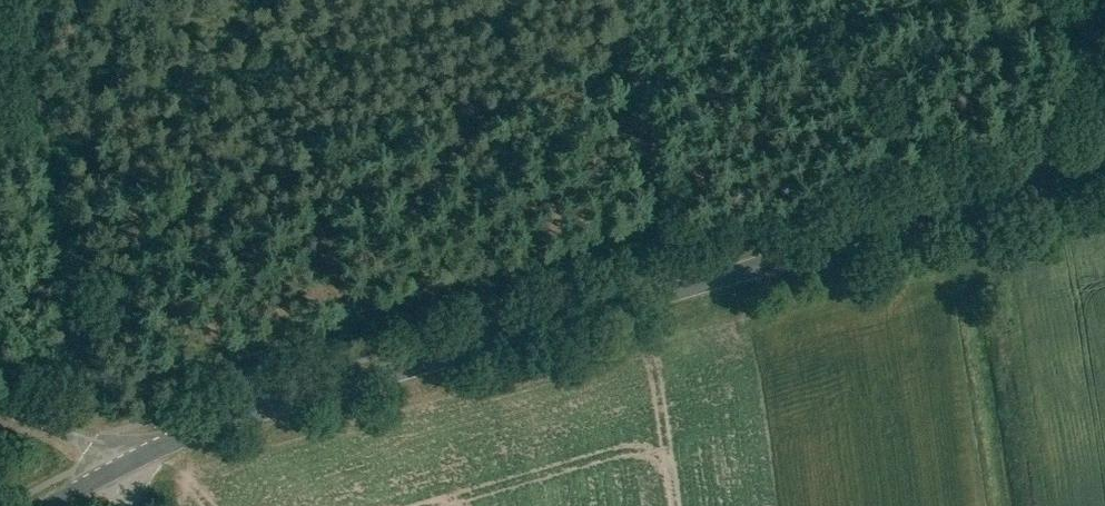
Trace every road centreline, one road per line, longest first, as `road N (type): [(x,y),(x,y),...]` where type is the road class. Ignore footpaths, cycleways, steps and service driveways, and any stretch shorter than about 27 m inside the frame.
road 1 (tertiary): [(132,463),(209,425),(1104,168)]
road 2 (track): [(132,463),(99,402),(18,0)]
road 3 (track): [(1056,0),(1103,168)]
road 4 (unclassified): [(132,463),(0,418)]

